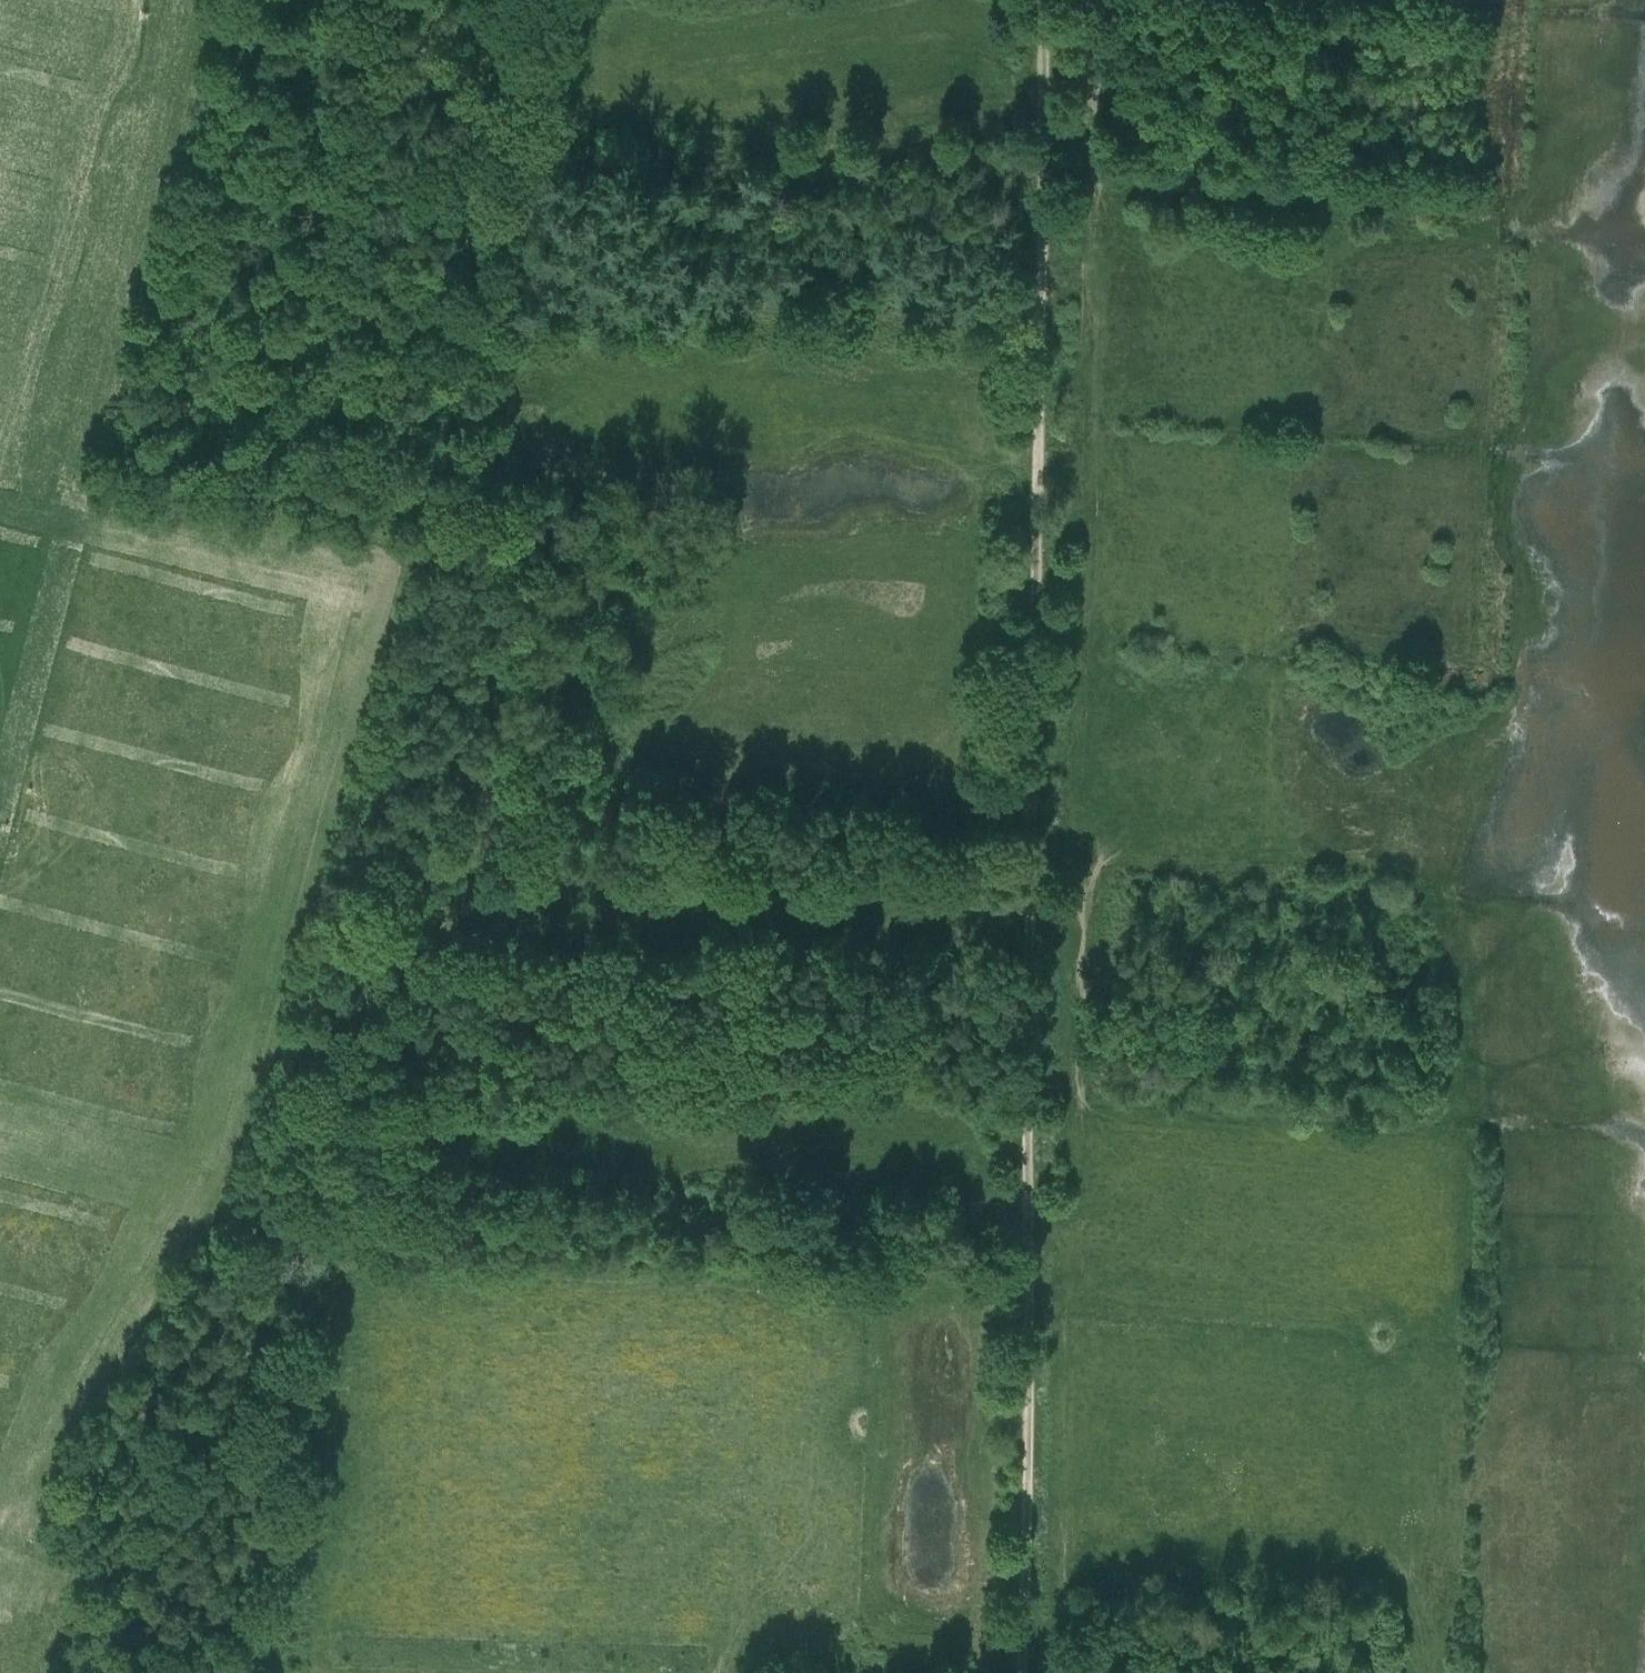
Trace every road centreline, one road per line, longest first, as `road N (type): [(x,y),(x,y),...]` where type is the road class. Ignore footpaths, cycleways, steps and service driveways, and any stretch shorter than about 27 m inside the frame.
road 1 (track): [(1020,1672),(1045,0)]
road 2 (track): [(1028,1219),(312,1211)]

